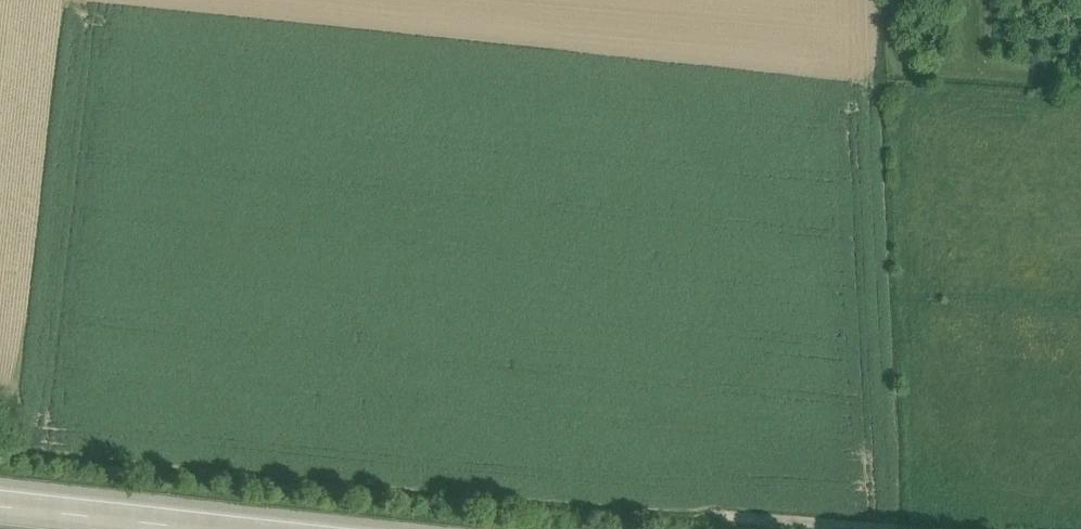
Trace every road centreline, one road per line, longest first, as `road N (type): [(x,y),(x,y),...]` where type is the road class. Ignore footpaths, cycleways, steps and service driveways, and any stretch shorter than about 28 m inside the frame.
road 1 (motorway): [(210,528),(0,506)]
road 2 (unclassified): [(691,518),(876,528)]

